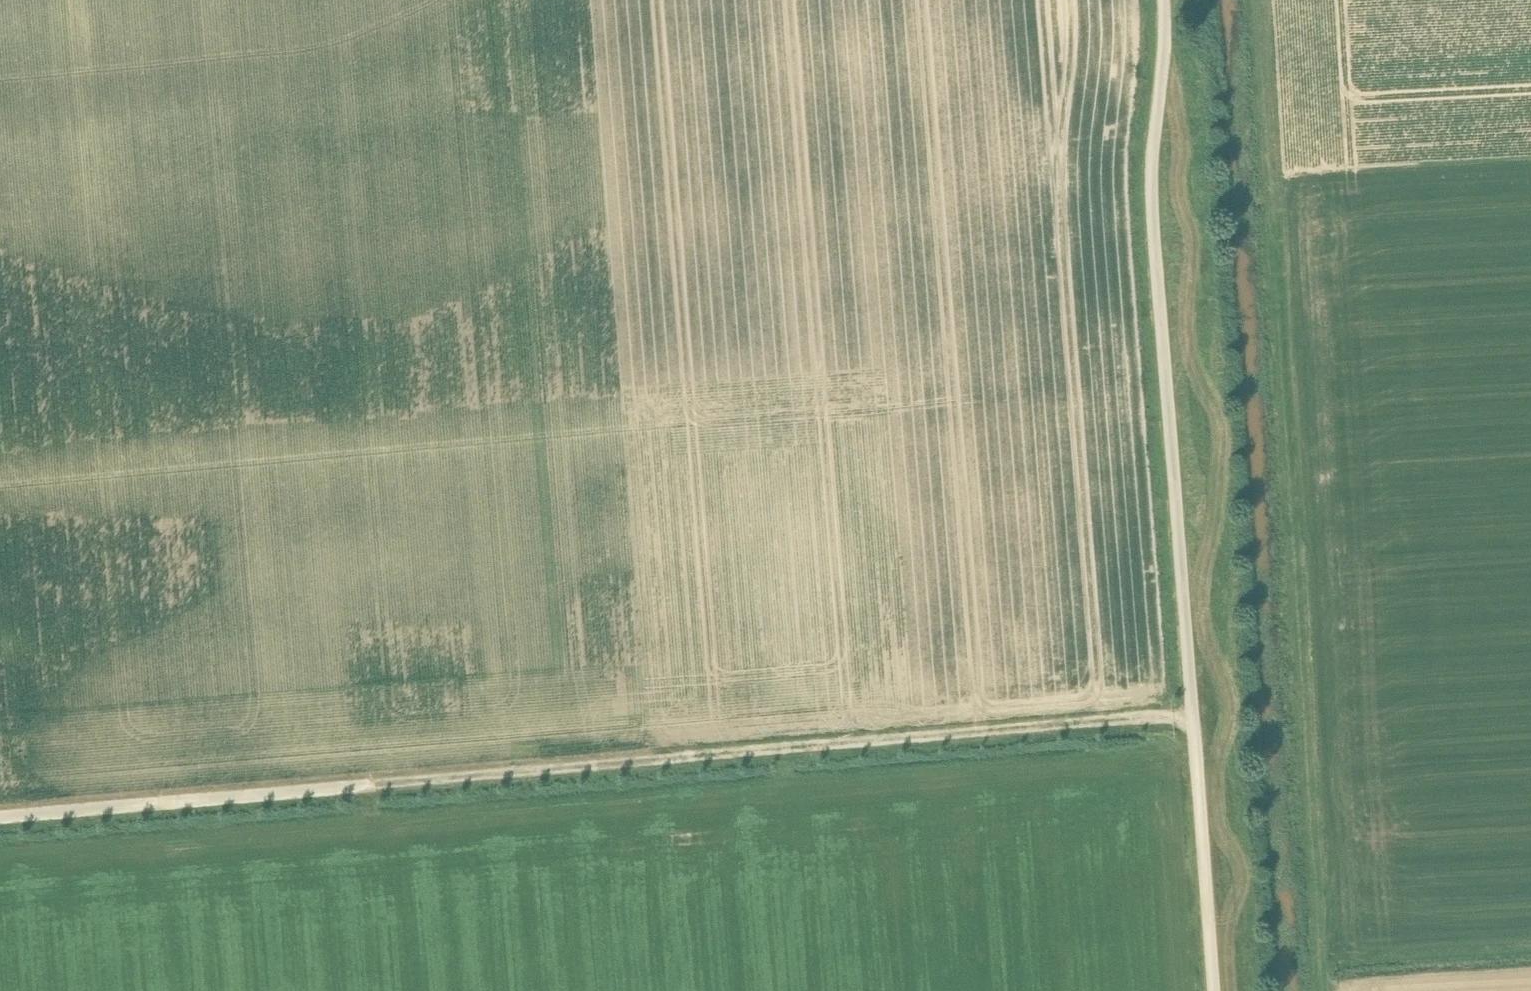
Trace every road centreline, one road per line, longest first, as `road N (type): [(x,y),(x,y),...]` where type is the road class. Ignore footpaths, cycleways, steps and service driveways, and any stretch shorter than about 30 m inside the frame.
road 1 (unclassified): [(1164,0),(1154,171),(1213,990)]
road 2 (track): [(1258,0),(1323,990)]

